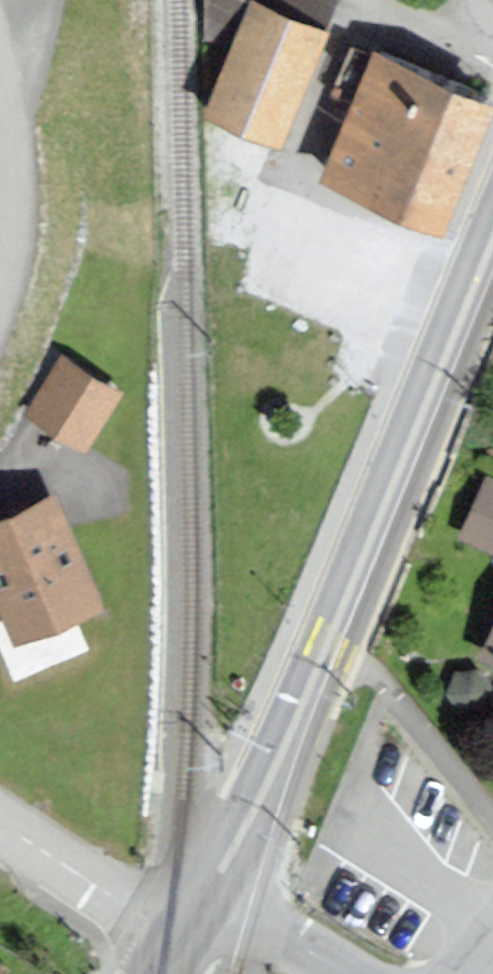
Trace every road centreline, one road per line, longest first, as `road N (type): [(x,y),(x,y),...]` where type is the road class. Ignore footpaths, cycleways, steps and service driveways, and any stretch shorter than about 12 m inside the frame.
road 1 (secondary): [(210,885),(255,807),(316,669),(492,239)]
road 2 (unclassified): [(419,973),(319,879),(415,781),(492,865)]
road 3 (residential): [(0,823),(176,938)]
road 4 (residential): [(0,297),(16,219),(0,91)]
road 5 (residential): [(210,885),(347,973)]

